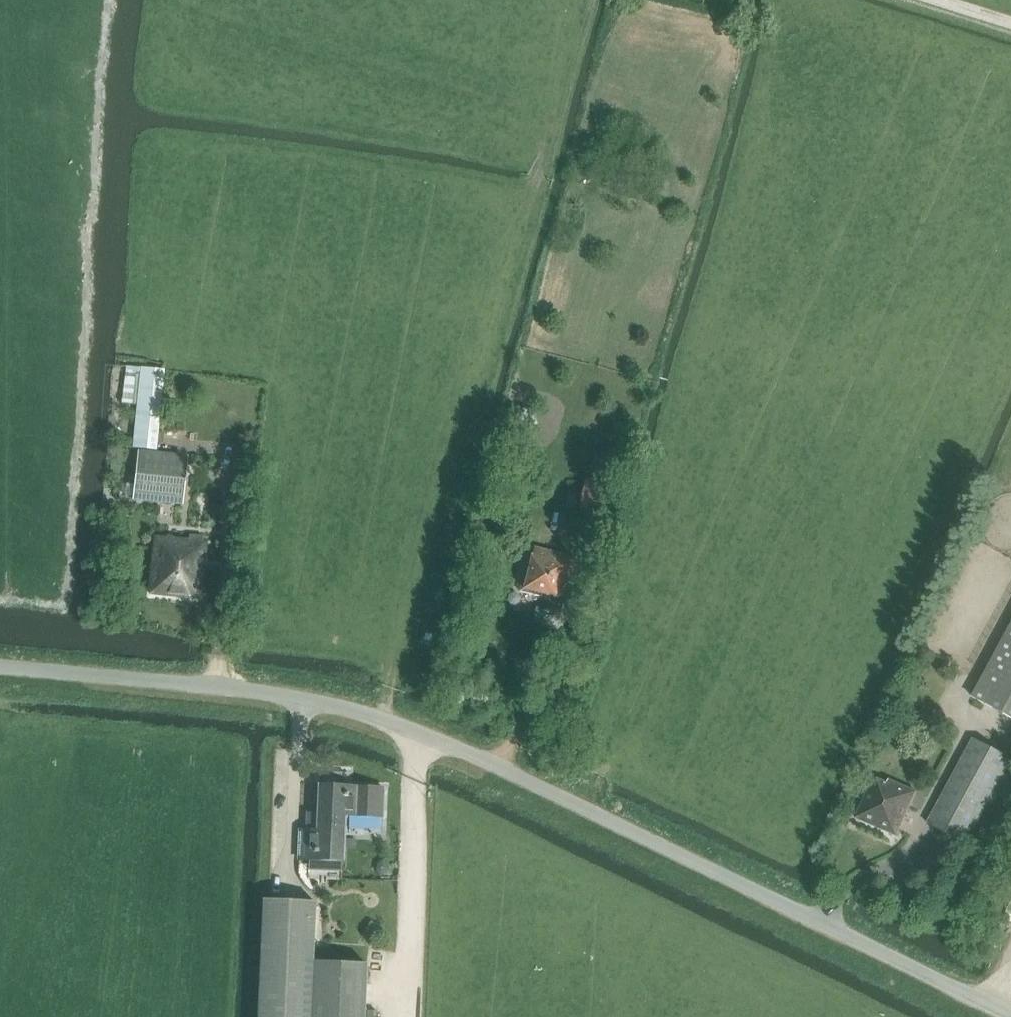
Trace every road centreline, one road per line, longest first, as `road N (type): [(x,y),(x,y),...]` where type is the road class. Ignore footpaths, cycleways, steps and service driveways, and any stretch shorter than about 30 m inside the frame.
road 1 (tertiary): [(1008,1016),(379,720),(191,687),(0,670)]

